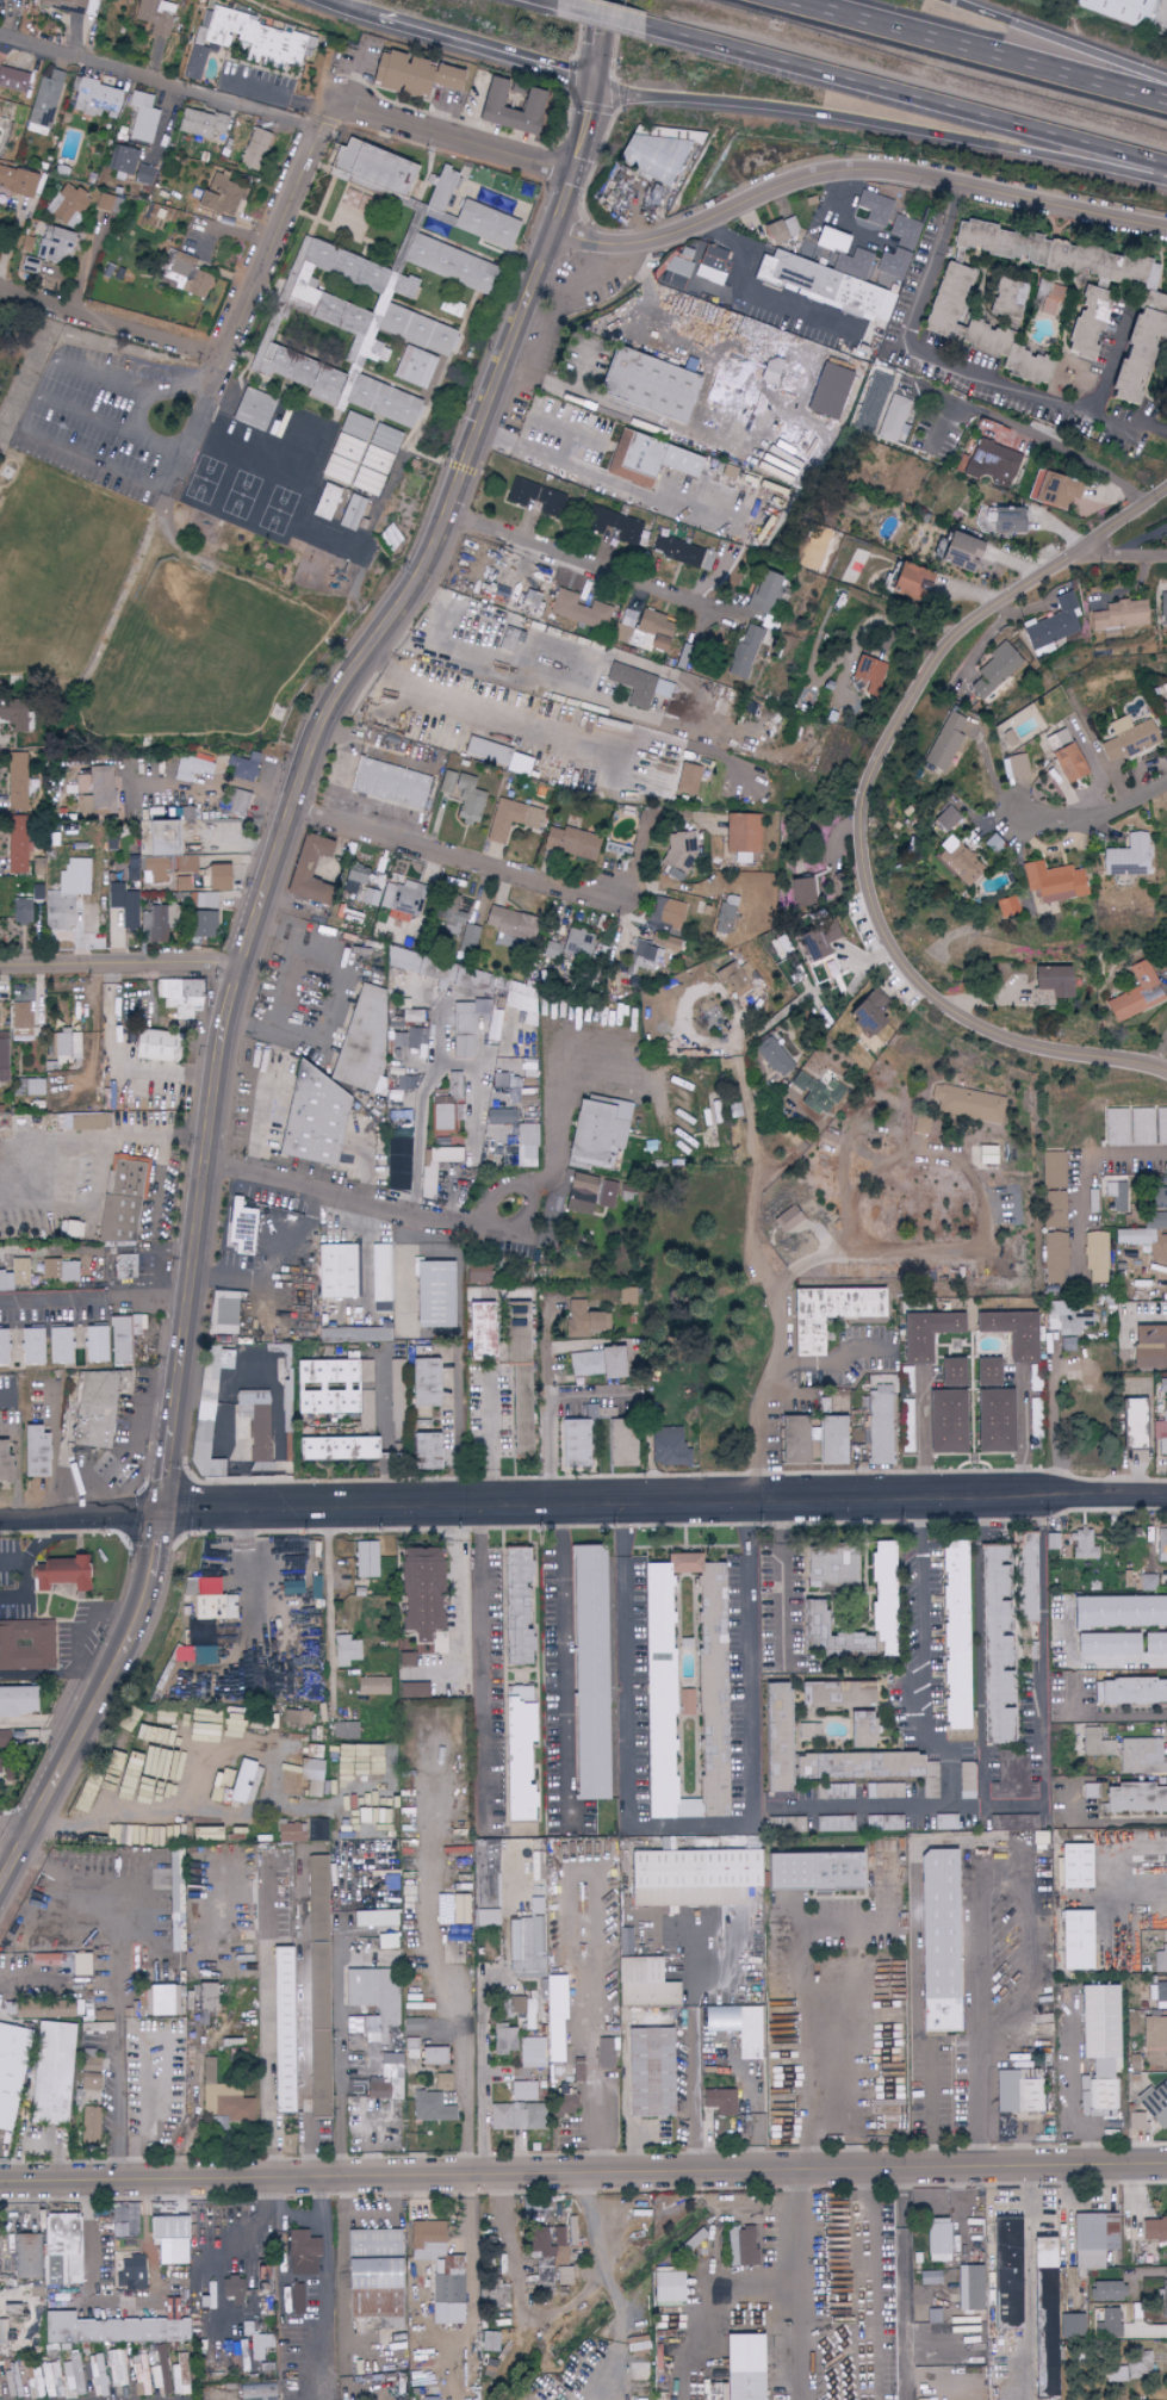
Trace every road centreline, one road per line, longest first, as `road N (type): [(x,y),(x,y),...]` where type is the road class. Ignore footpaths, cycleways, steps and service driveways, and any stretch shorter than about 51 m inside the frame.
road 1 (tertiary): [(162,1501),(222,1013),(324,723),(433,578),(554,225)]
road 2 (residential): [(0,2184),(1166,2167)]
road 3 (residential): [(1166,1074),(1041,1056),(960,1018),(912,969),(876,893),(871,792),(960,631),(1166,484)]
road 4 (tertiary): [(1166,1502),(389,1508)]
road 5 (motorway): [(597,86),(621,97),(783,106),(1166,171)]
road 6 (motorway): [(644,25),(1166,166)]
road 7 (residential): [(1166,230),(856,165),(783,179),(750,196)]
road 8 (tertiary): [(0,1883),(122,1660),(144,1606),(160,1515)]
road 9 (motorway): [(1166,95),(812,0)]
road 10 (residential): [(292,808),(563,891),(614,898)]
road 11 (residential): [(0,33),(322,119)]
road 12 (residential): [(346,45),(226,355)]
road 13 (residential): [(204,1164),(497,1230)]
road 14 (residential): [(329,99),(573,169)]
road 15 (residential): [(0,962),(242,954)]
road 16 (motorway): [(1166,83),(944,0)]
road 17 (residential): [(226,355),(0,284)]
road 18 (motorway): [(378,17),(597,86)]
road 19 (tertiary): [(389,1508),(160,1515)]
road 20 (residential): [(750,196),(651,237),(607,238),(554,225)]
road 21 (tertiary): [(160,1515),(0,1514)]
road 22 (residential): [(1024,821),(1105,824),(1166,788)]
road 23 (residential): [(762,1502),(765,1397),(783,1379)]

